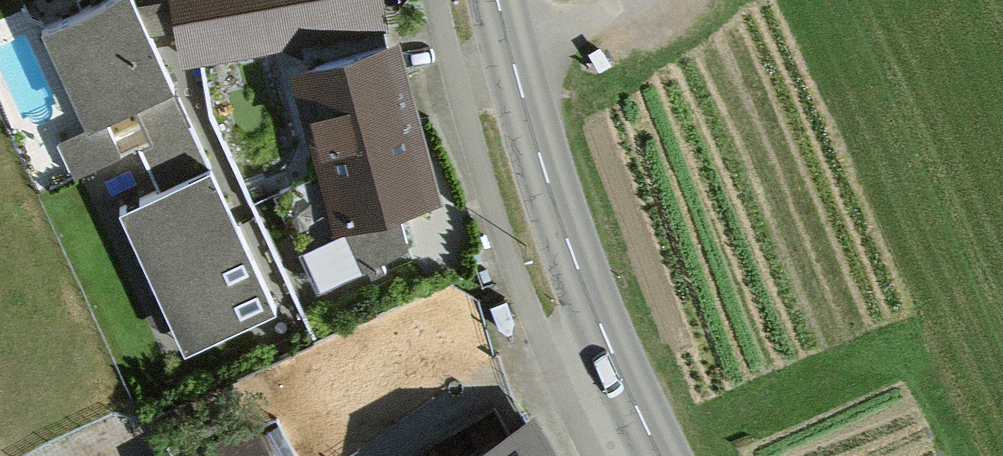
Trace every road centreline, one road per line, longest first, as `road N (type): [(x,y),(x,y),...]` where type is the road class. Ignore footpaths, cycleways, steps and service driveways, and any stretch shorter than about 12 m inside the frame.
road 1 (tertiary): [(652,455),(561,242),(488,0)]

